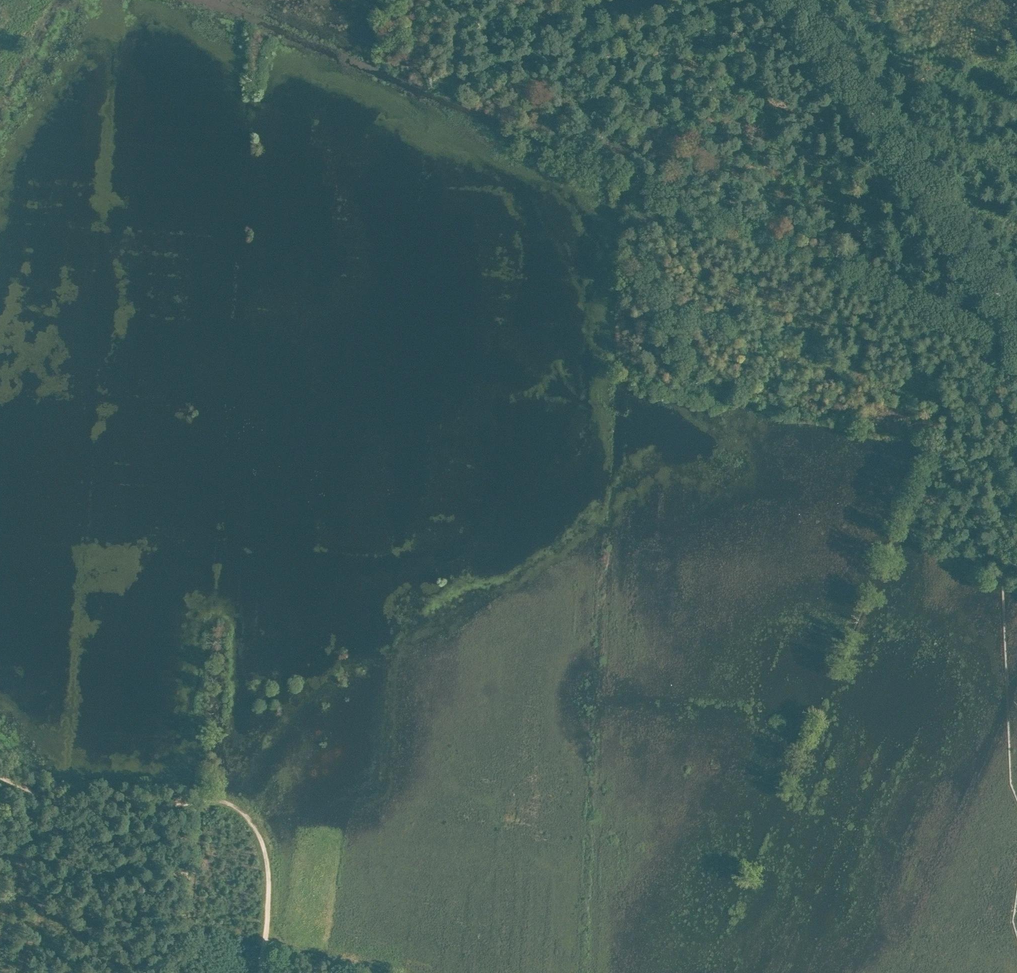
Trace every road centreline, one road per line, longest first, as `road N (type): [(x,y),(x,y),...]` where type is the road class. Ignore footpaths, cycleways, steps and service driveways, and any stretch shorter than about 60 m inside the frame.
road 1 (track): [(1016,323),(791,0)]

